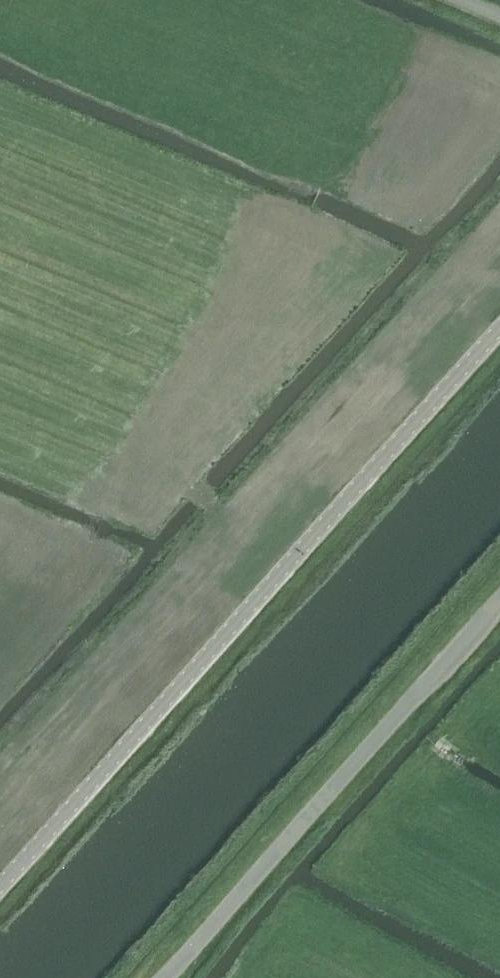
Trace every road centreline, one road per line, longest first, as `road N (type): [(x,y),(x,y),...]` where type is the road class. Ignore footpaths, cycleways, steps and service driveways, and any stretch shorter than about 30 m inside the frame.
road 1 (unclassified): [(0,889),(499,335)]
road 2 (tertiary): [(164,977),(499,602)]

